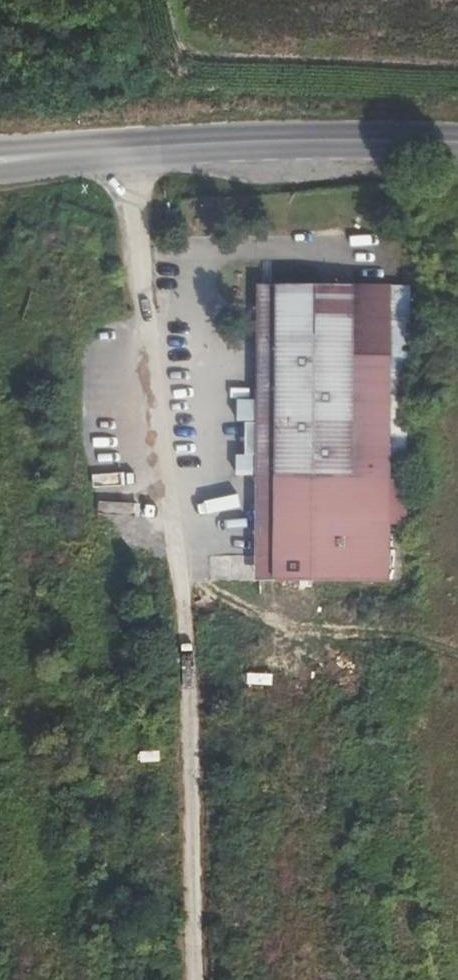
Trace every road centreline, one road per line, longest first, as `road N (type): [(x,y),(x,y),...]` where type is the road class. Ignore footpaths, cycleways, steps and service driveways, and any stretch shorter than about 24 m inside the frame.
road 1 (unclassified): [(127,150),(183,572),(193,979)]
road 2 (track): [(183,572),(263,622),(298,674),(276,938)]
road 3 (primary): [(457,147),(127,150)]

